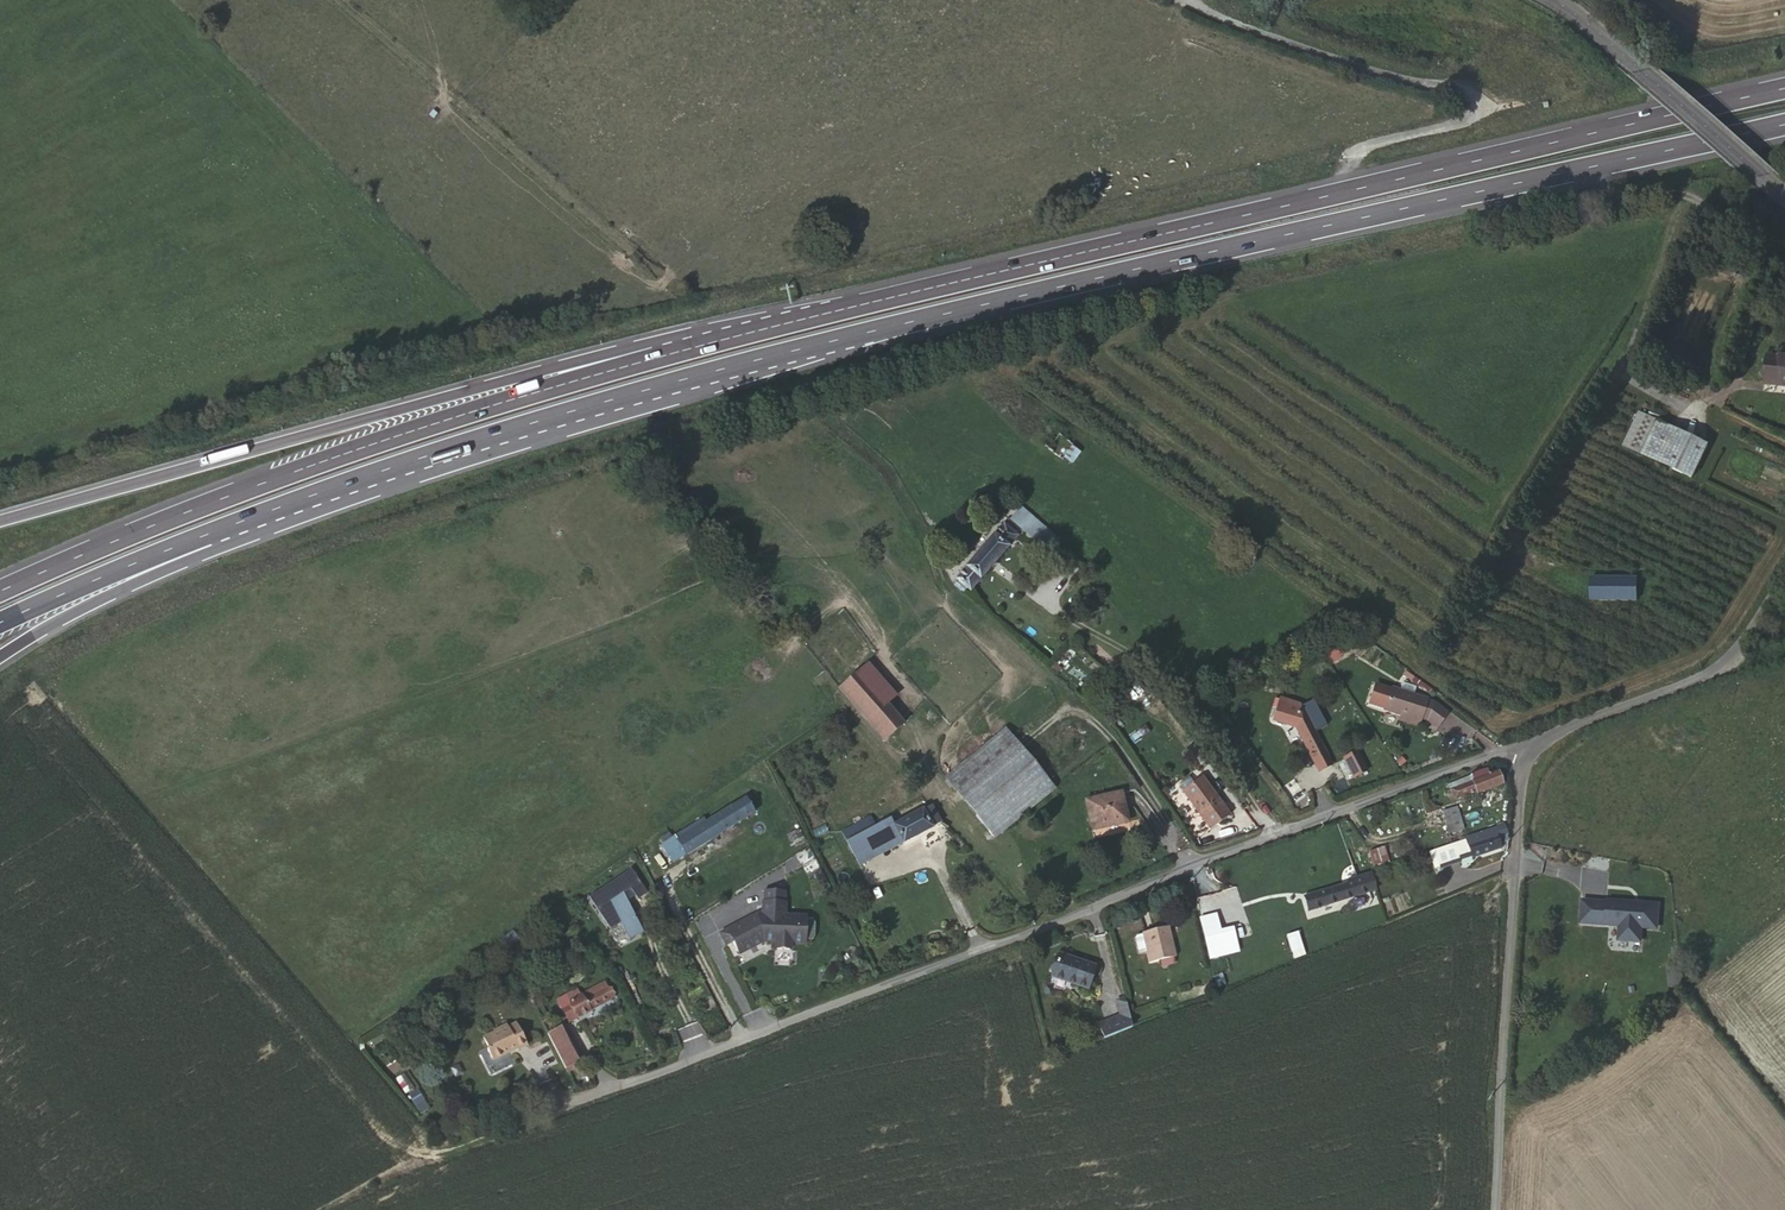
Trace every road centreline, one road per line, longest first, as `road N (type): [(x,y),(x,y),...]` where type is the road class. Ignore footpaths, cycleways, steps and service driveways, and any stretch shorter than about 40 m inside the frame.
road 1 (motorway): [(208,536),(668,387),(1784,127)]
road 2 (motorway): [(1784,89),(607,365)]
road 3 (residential): [(1526,749),(1491,753),(1198,859),(606,1088)]
road 4 (motorway): [(607,365),(318,460),(0,590)]
road 5 (motorway): [(607,365),(481,389),(0,519)]
road 6 (unclassified): [(1526,749),(1491,1209)]
road 7 (track): [(1198,859),(1119,747),(962,607),(929,553)]
road 8 (unclassified): [(1784,580),(1736,652),(1526,749)]
road 9 (tertiary): [(1784,196),(1549,0)]
road 10 (motorway): [(0,625),(208,536)]
road 11 (motorway): [(66,620),(208,536)]

